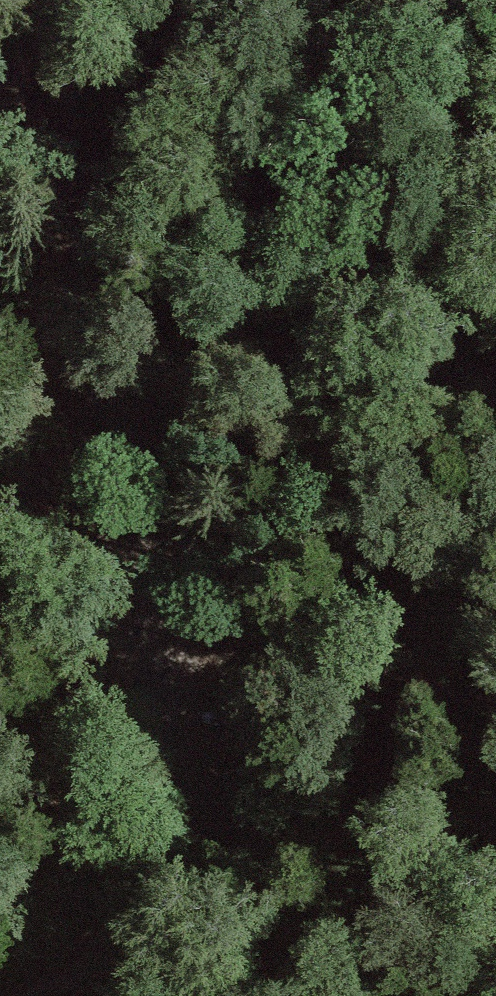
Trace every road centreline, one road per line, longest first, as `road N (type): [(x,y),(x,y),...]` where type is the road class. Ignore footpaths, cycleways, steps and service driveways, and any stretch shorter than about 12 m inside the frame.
road 1 (track): [(152,635),(146,552),(45,0)]
road 2 (track): [(495,385),(152,635)]
road 3 (track): [(49,995),(108,952),(172,839),(178,722),(152,635)]
road 4 (track): [(152,635),(0,639)]
road 5 (track): [(495,472),(358,485)]

